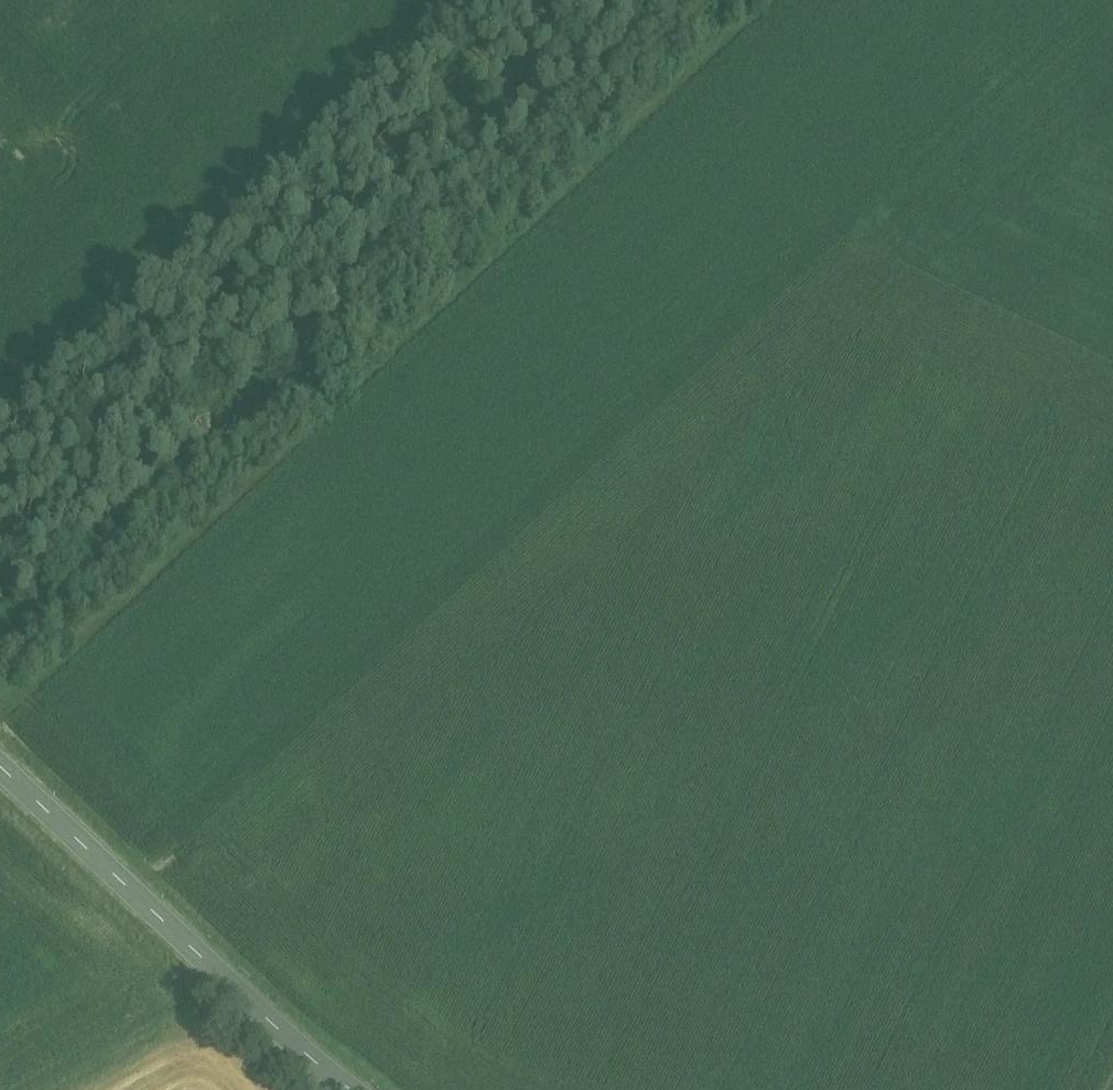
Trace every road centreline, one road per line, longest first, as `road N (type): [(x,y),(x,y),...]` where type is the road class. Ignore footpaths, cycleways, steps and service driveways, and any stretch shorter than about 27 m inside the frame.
road 1 (tertiary): [(350,1089),(0,767)]

